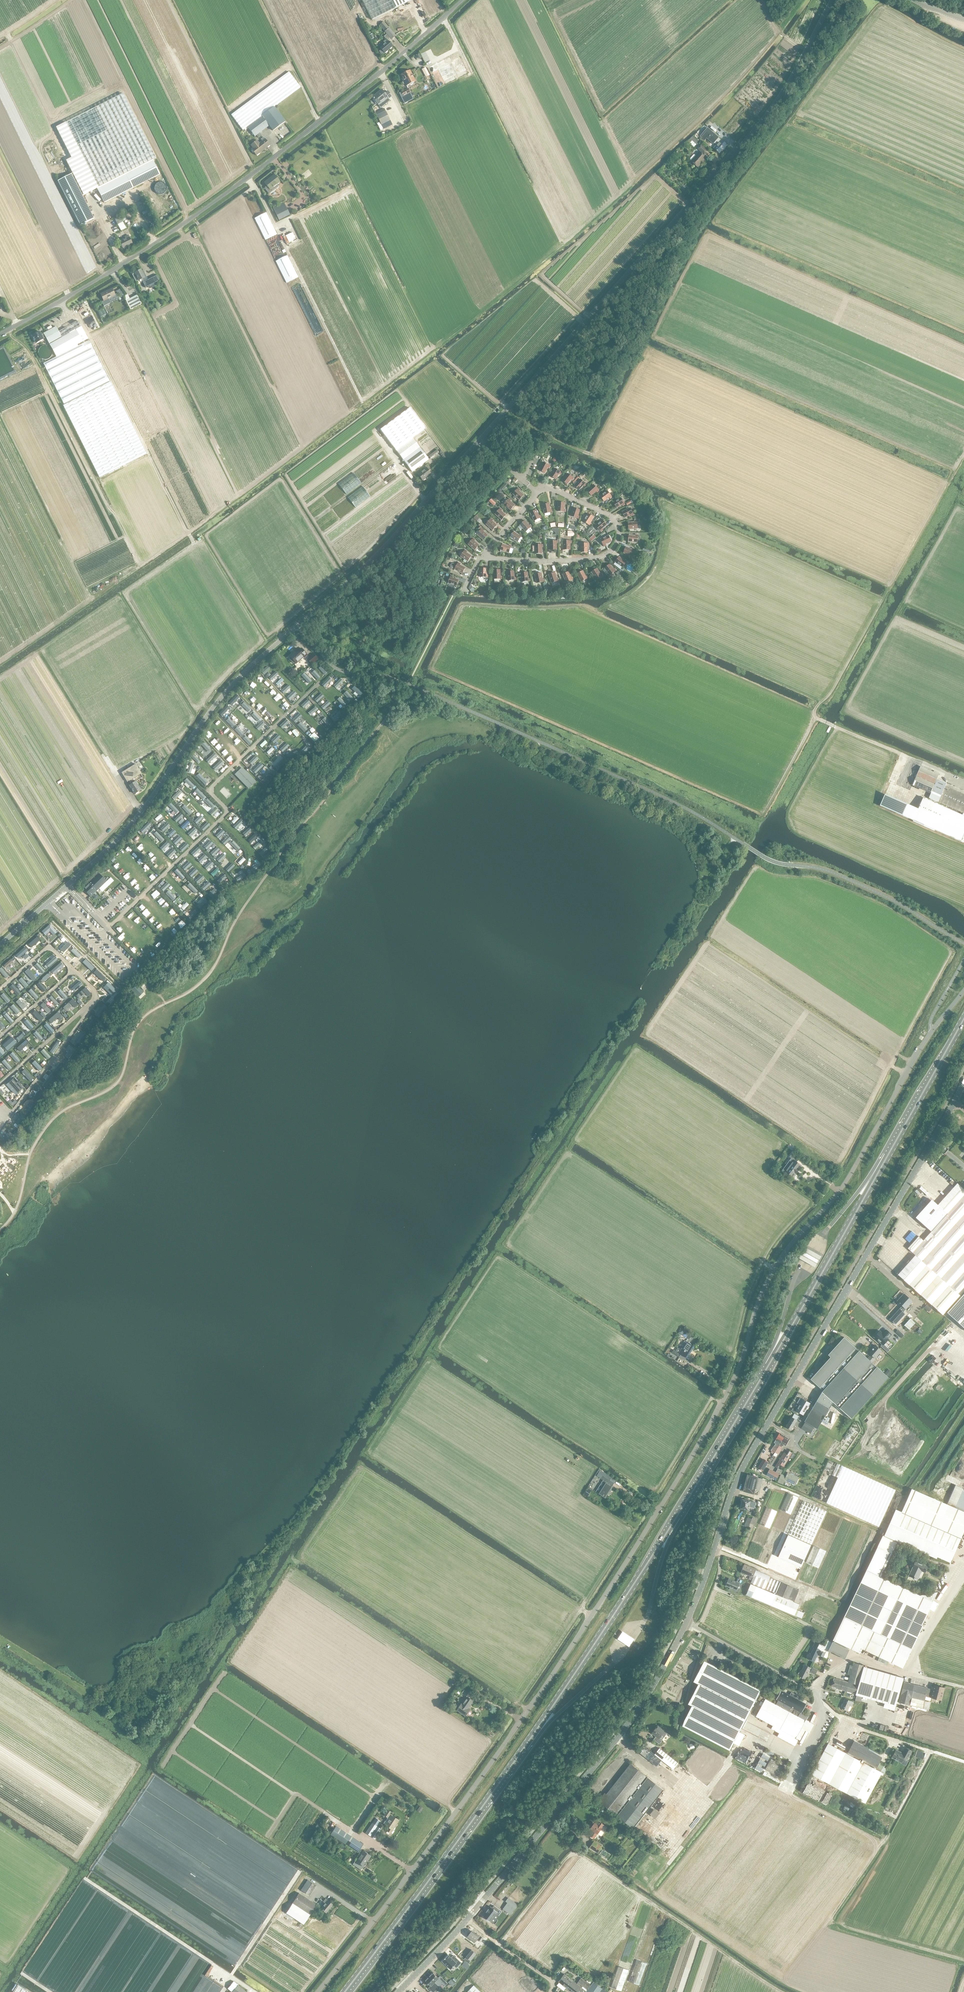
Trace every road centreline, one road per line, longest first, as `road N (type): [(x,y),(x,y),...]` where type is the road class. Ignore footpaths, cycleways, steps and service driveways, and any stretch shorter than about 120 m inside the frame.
road 1 (tertiary): [(0,945),(124,832),(227,691),(382,549),(753,131),(832,0)]
road 2 (unclassified): [(317,1991),(456,1812),(591,1615),(726,1395),(779,1260),(847,1179),(920,1048),(963,990)]
road 3 (tertiary): [(398,1991),(647,1696),(686,1624),(743,1467),(963,1082)]
road 4 (unclassified): [(0,335),(248,177),(462,0)]
road 5 (track): [(963,1961),(829,1920),(877,1843),(728,1763)]
road 6 (track): [(591,1615),(361,1466),(300,1556)]
road 7 (track): [(779,1991),(575,1854),(500,1944)]
road 8 (track): [(963,451),(811,726)]
road 9 (primary): [(523,1748),(345,1991)]
road 10 (track): [(529,1709),(518,1702),(632,1528),(579,1495)]
road 11 (primary): [(677,1515),(523,1748)]
road 12 (track): [(362,401),(248,177)]
road 13 (primary): [(888,1153),(769,1363)]
road 14 (primary): [(769,1363),(677,1515)]
road 15 (primary): [(963,1017),(888,1153)]
road 16 (track): [(204,1958),(85,1879)]
road 17 (track): [(834,726),(963,783)]
road 18 (track): [(230,1975),(299,1873)]

